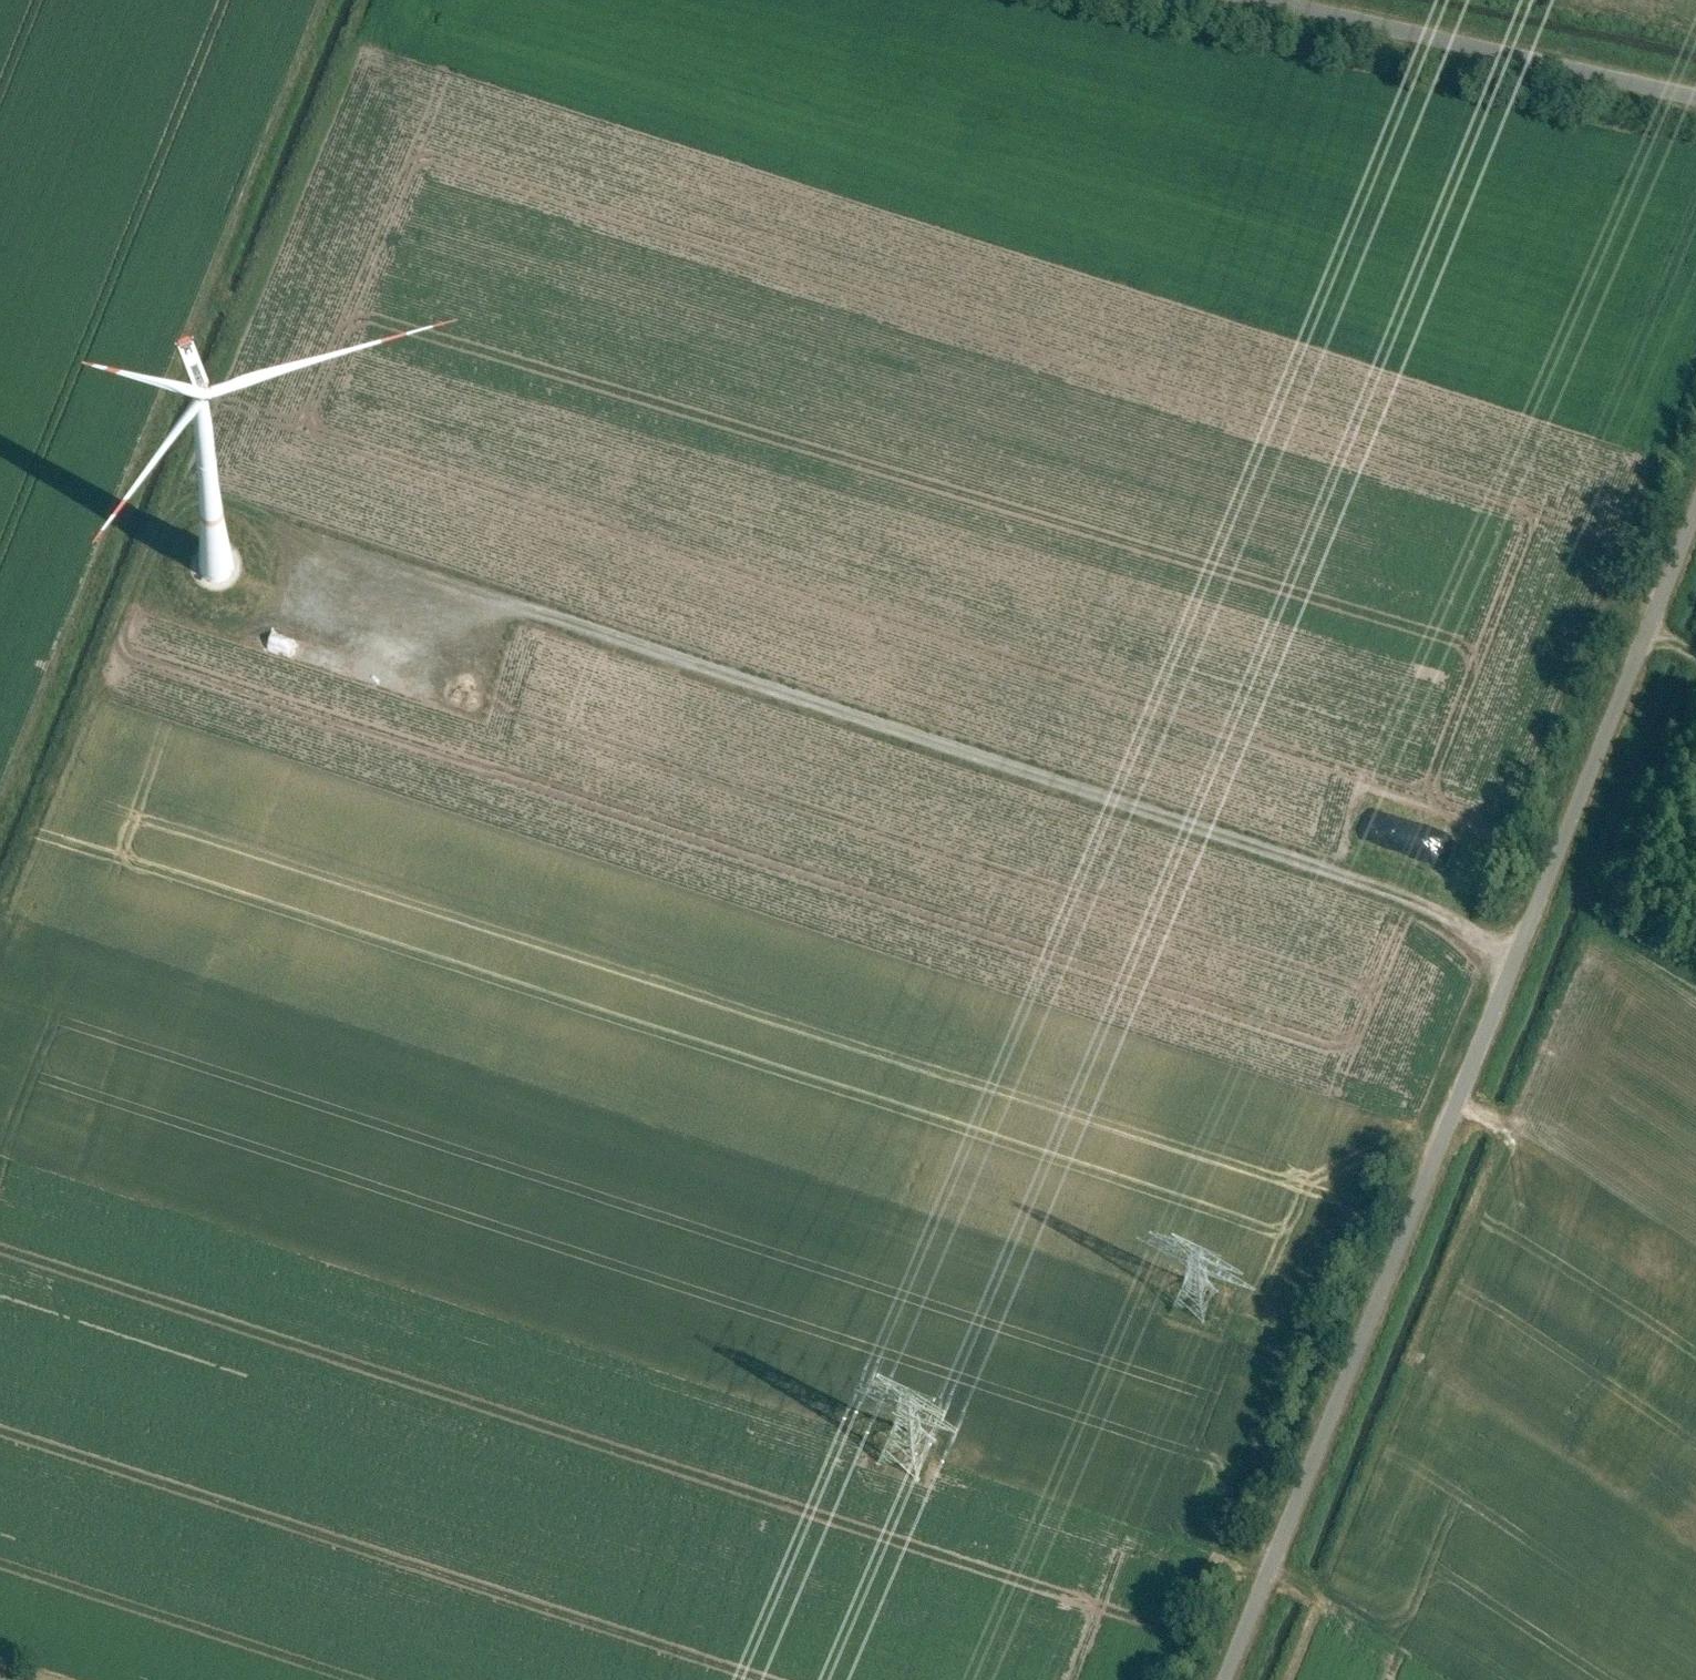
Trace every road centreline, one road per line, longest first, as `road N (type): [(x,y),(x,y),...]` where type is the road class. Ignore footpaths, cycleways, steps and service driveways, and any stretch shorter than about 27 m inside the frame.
road 1 (unclassified): [(1695,507),(1221,1679)]
road 2 (track): [(1518,935),(340,557)]
road 3 (unclassified): [(1248,0),(1695,98)]

